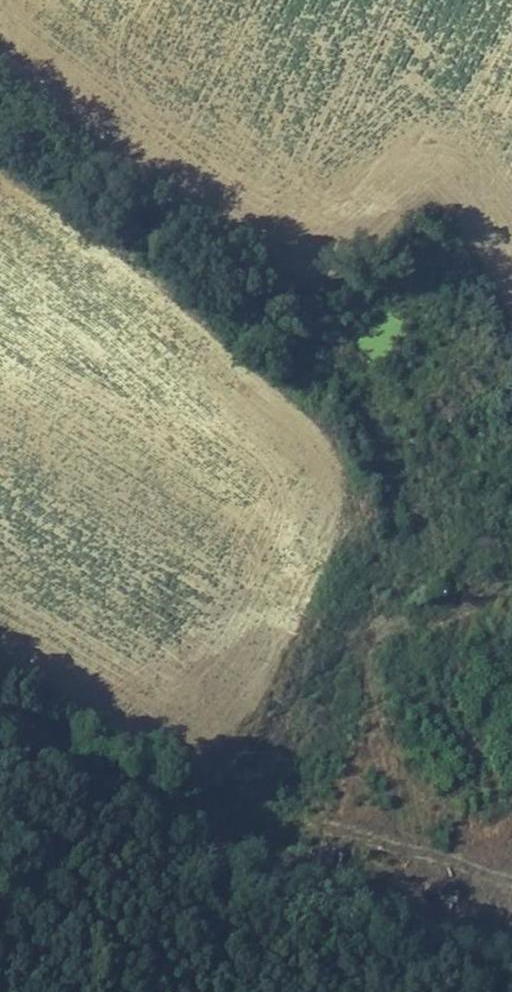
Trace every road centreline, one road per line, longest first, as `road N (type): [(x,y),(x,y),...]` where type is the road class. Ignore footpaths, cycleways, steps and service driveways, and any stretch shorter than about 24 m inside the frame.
road 1 (tertiary): [(511,958),(319,895),(207,843),(0,721)]

